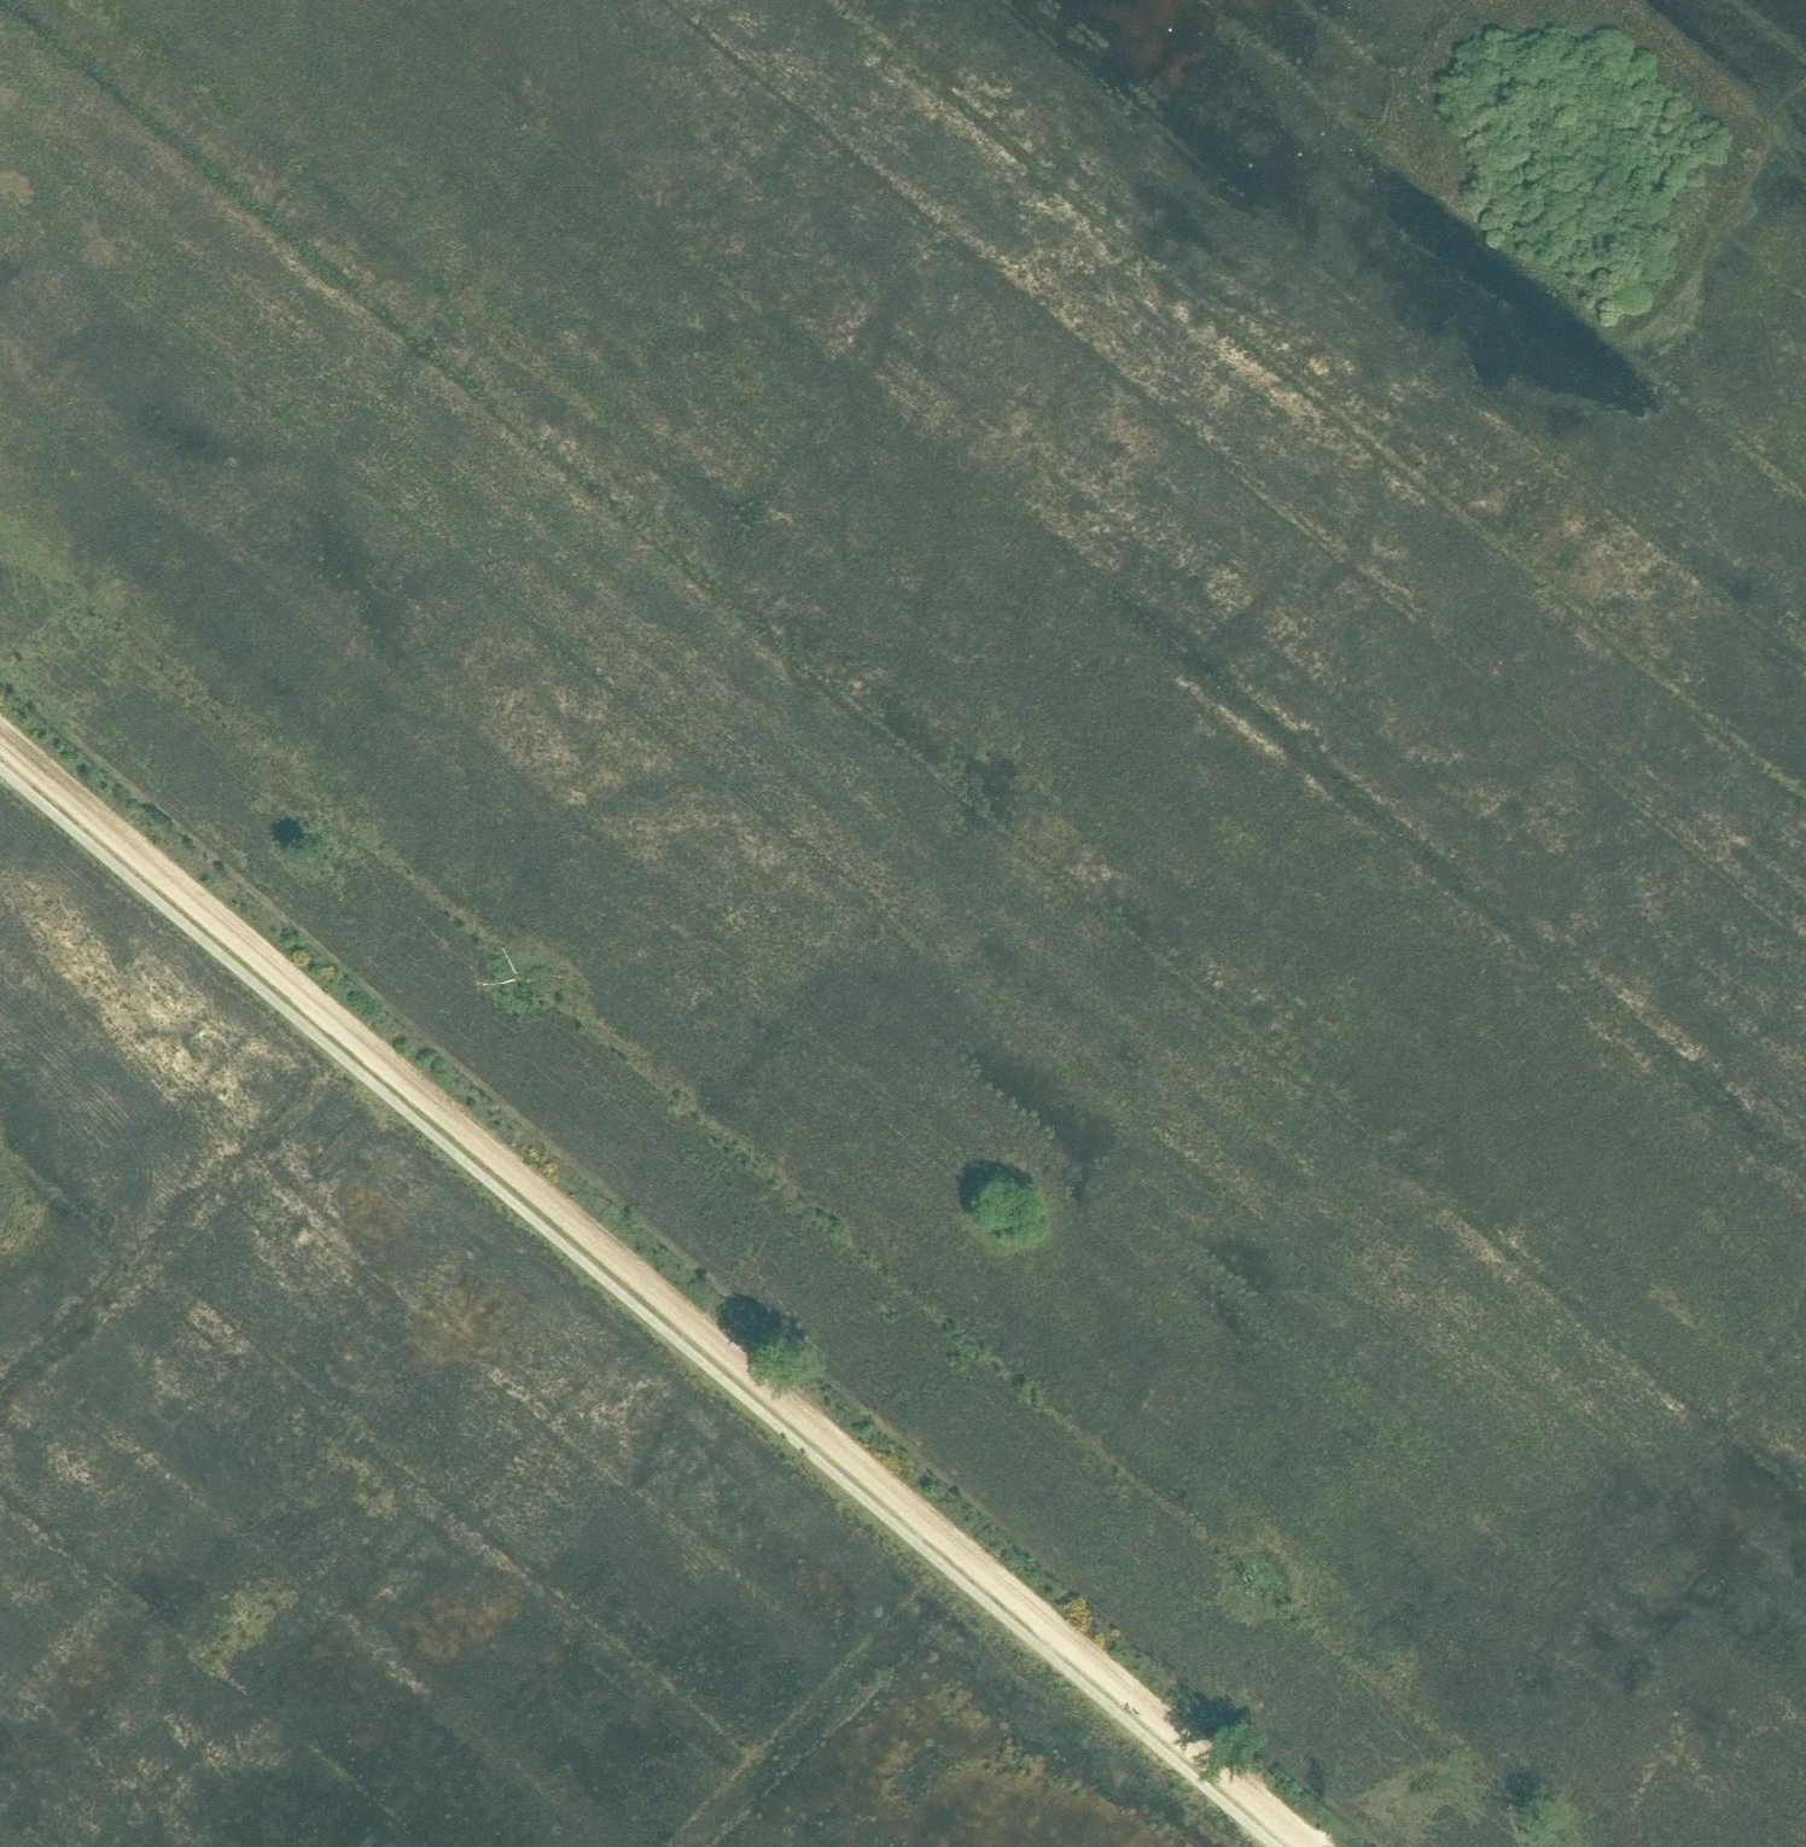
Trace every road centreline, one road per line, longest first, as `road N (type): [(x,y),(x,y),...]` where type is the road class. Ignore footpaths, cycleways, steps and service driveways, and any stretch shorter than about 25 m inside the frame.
road 1 (track): [(1323,1846),(0,738)]

